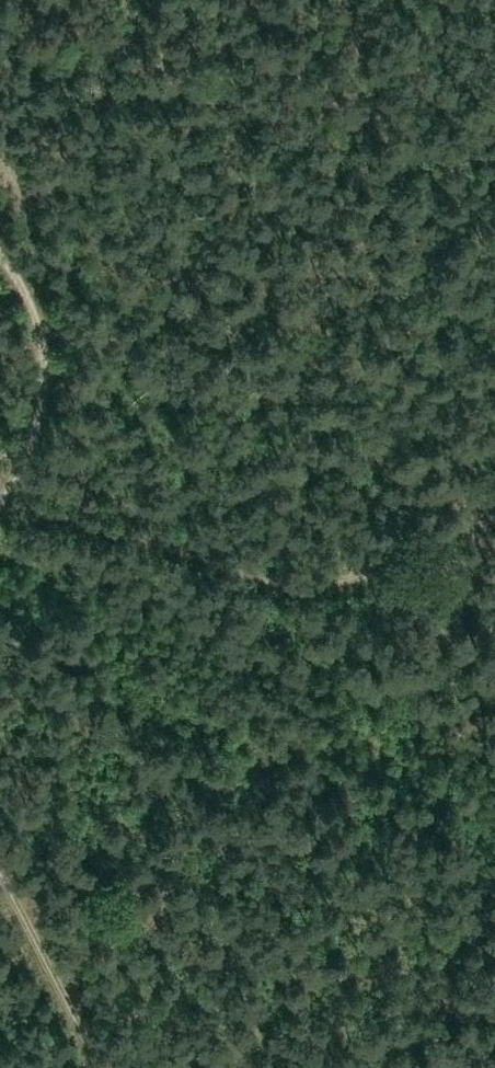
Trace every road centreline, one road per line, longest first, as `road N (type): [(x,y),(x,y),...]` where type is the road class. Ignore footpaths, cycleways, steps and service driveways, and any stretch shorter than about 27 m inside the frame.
road 1 (track): [(494,521),(310,589),(12,503)]
road 2 (track): [(0,257),(41,337),(43,373),(12,503),(0,509)]
road 3 (track): [(0,875),(100,1067)]

